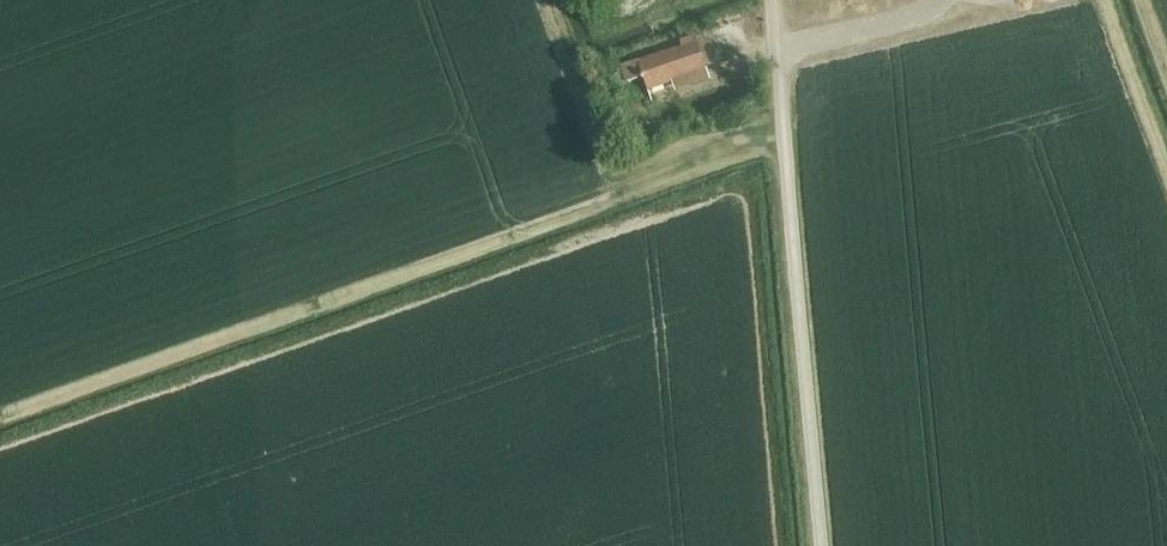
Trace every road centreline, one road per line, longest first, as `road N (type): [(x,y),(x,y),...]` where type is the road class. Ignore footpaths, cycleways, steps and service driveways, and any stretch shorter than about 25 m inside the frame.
road 1 (unclassified): [(828,545),(781,0)]

